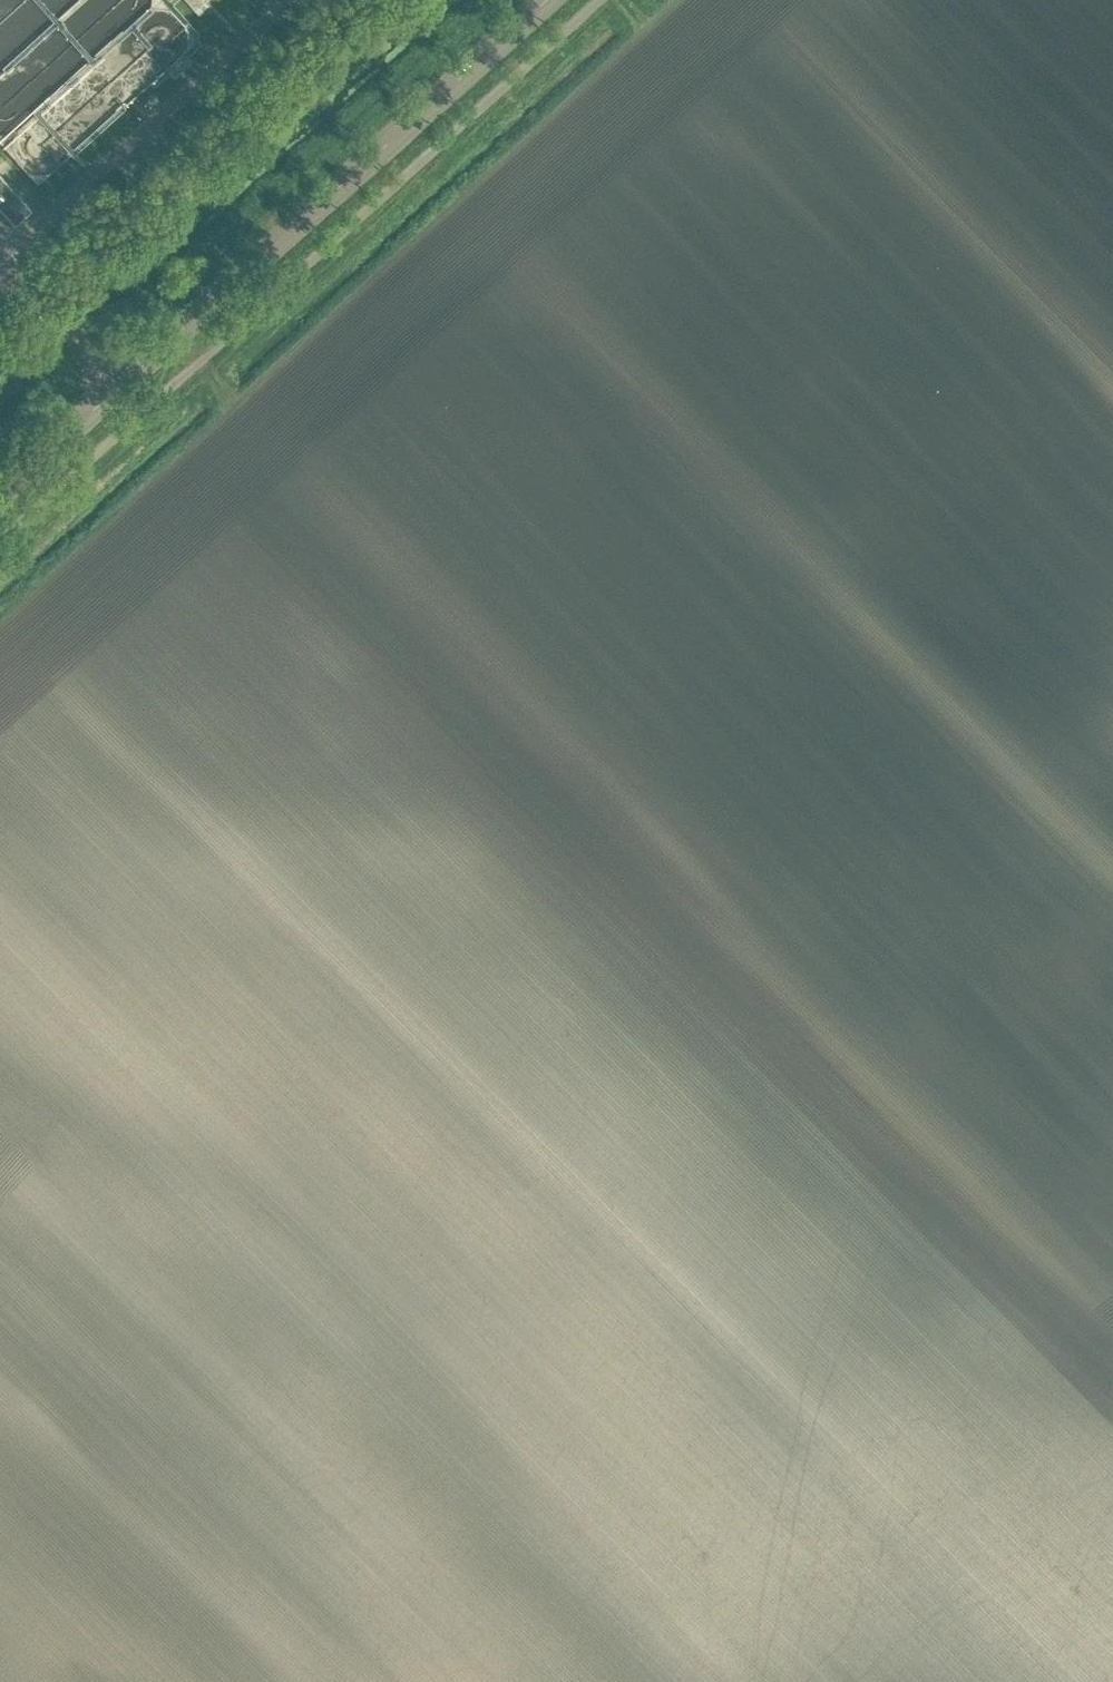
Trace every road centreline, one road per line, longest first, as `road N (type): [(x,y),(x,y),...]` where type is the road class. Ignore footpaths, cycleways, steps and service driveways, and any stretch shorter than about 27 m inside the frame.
road 1 (tertiary): [(0,496),(548,0)]

